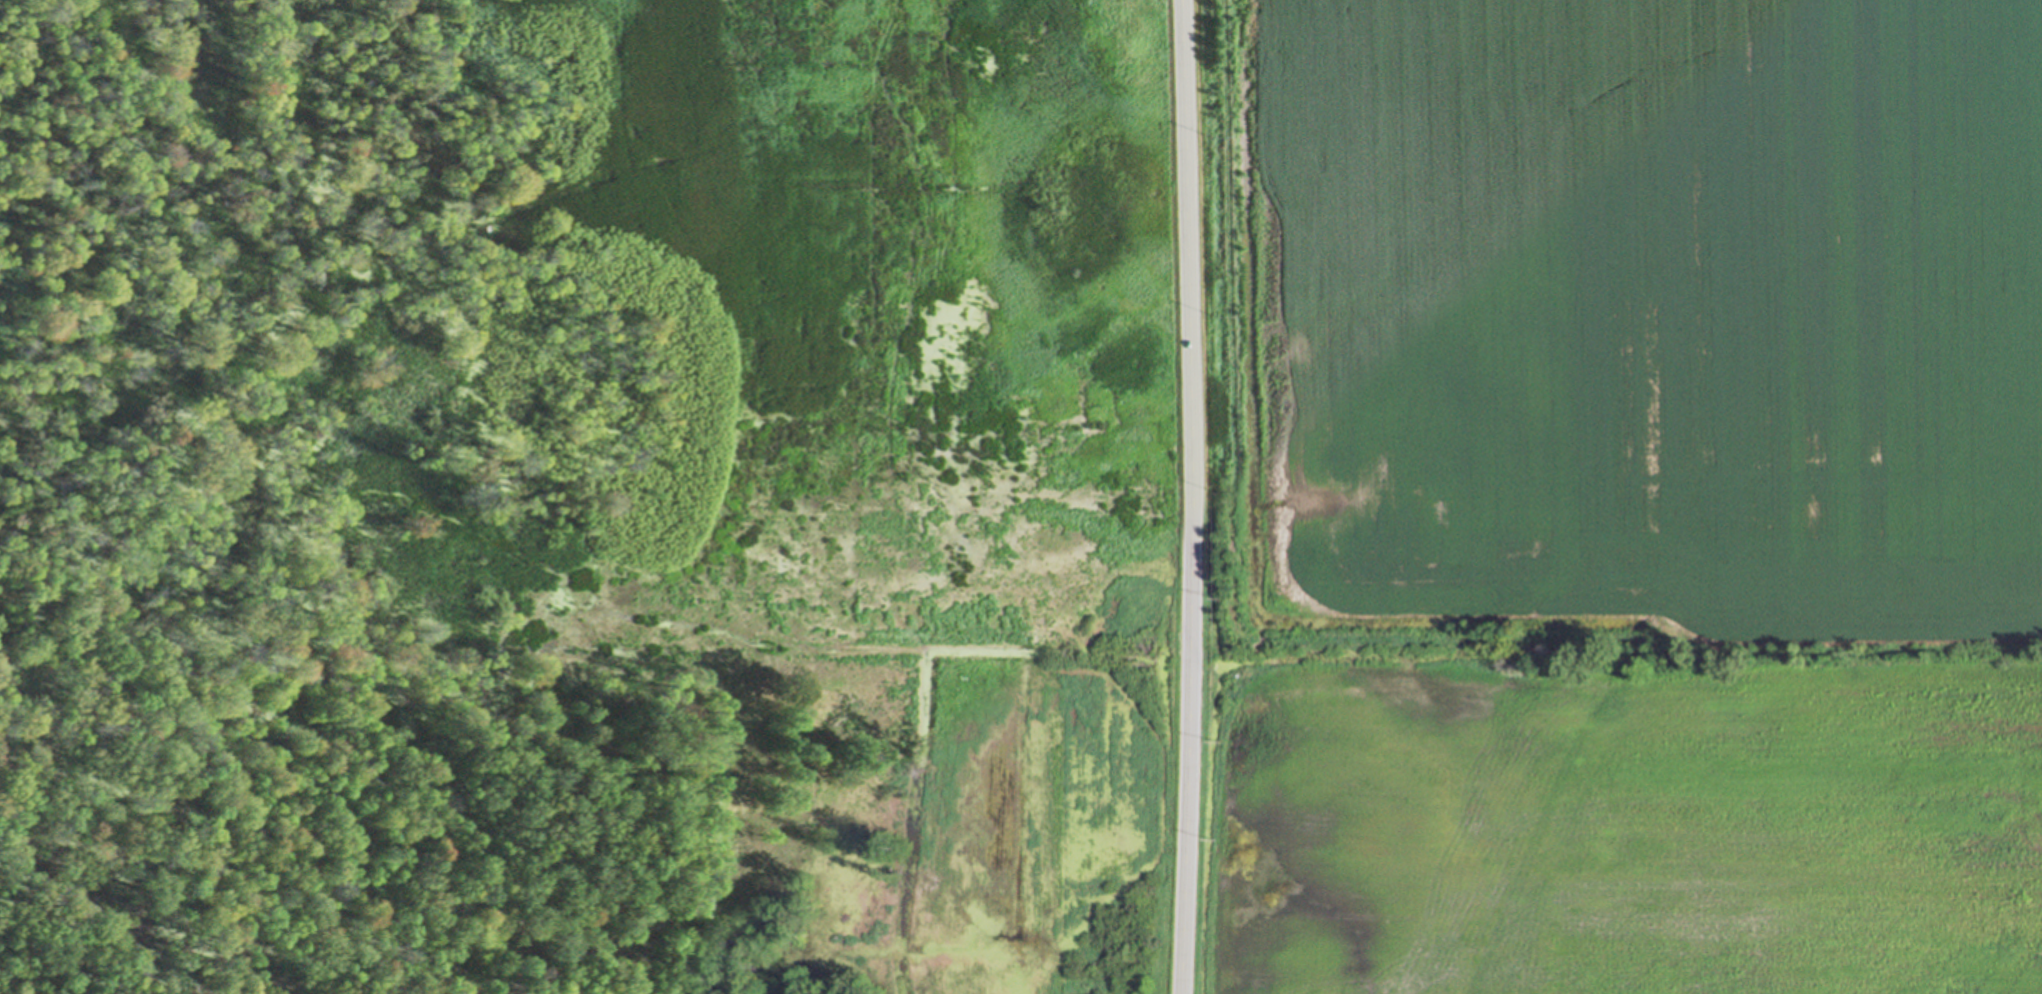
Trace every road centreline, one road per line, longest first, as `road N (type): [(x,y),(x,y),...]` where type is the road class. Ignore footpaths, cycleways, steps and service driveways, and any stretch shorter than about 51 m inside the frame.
road 1 (primary): [(1185,993),(1194,433),(1182,0)]

